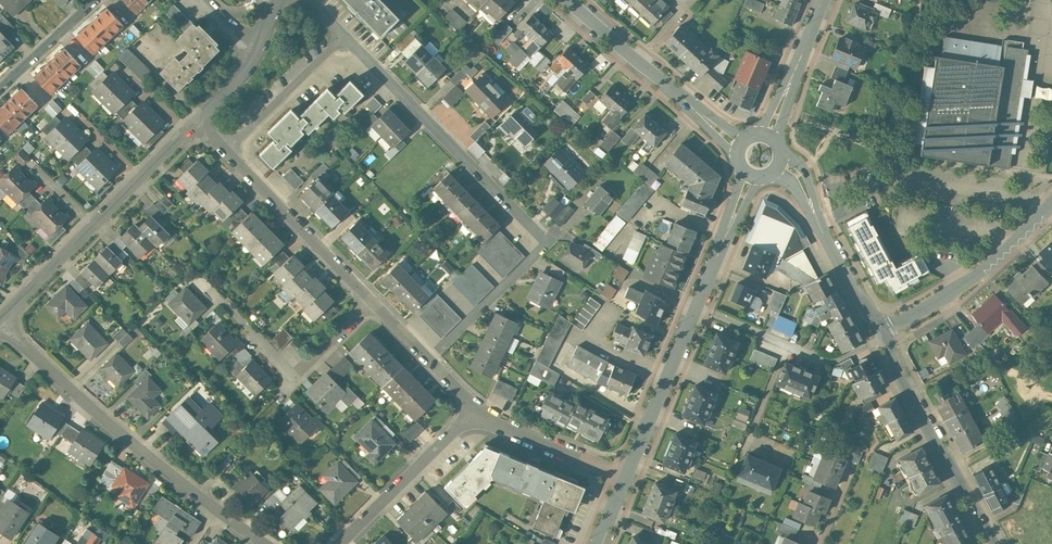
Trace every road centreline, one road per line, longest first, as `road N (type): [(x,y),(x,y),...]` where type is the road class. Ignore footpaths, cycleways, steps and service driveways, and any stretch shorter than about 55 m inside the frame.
road 1 (residential): [(342,40),(545,248),(431,358)]
road 2 (residential): [(269,543),(213,509),(0,328)]
road 3 (residential): [(195,125),(0,318)]
road 4 (residential): [(880,334),(995,543)]
road 5 (residential): [(880,334),(982,273),(1051,206)]
road 6 (residential): [(374,305),(296,379),(224,304)]
road 7 (residential): [(227,155),(374,305)]
road 8 (residential): [(697,308),(832,361),(880,334)]
road 9 (residential): [(780,164),(797,174),(880,334)]
road 10 (residential): [(480,410),(336,543)]
road 11 (tertiary): [(624,481),(697,308)]
road 12 (residential): [(342,40),(227,155)]
road 13 (residential): [(480,410),(624,481)]
road 14 (tertiary): [(768,136),(827,0)]
road 15 (tertiary): [(697,308),(750,174)]
road 16 (track): [(961,464),(1016,431),(1025,416),(995,370)]
road 17 (residential): [(741,144),(638,59)]
road 18 (residential): [(0,89),(94,0)]

